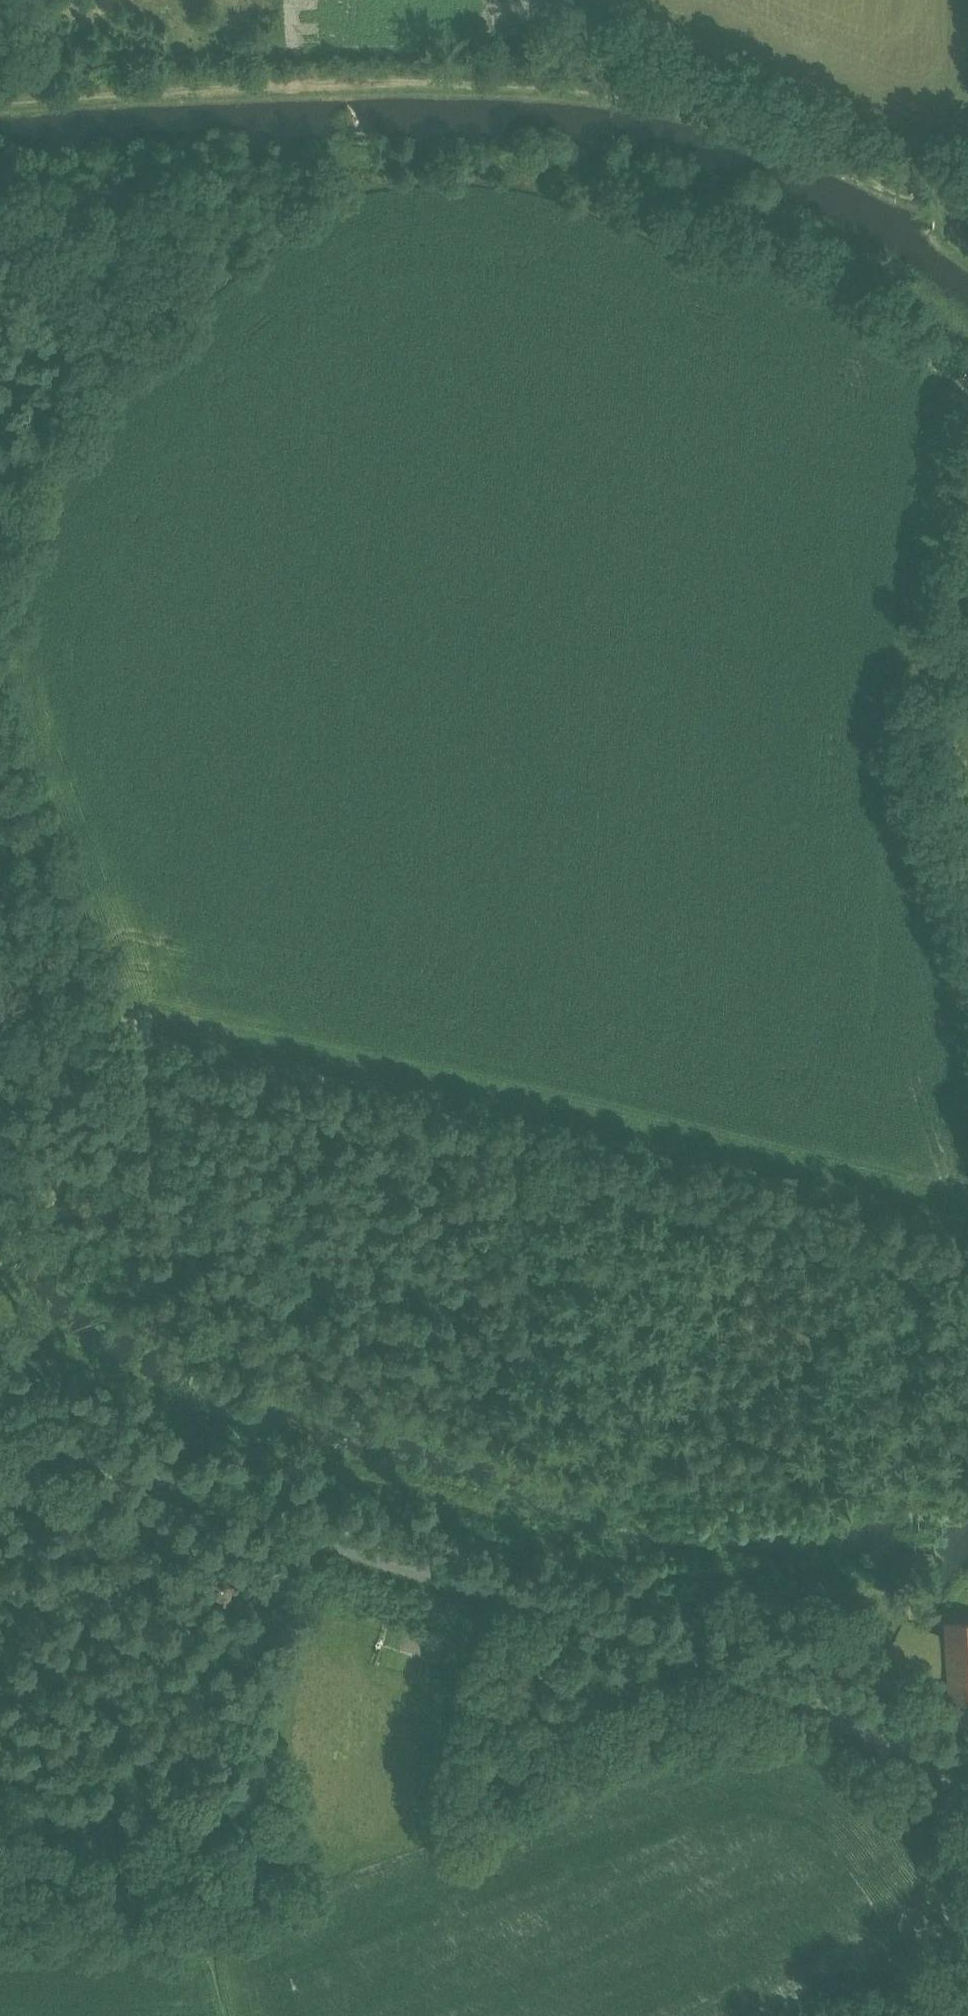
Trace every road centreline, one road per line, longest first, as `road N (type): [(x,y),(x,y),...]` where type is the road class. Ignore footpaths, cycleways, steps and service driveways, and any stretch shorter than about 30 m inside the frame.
road 1 (unclassified): [(967,1806),(893,1756),(729,1680),(0,1432)]
road 2 (track): [(940,205),(899,196),(790,146),(660,105),(583,92),(373,85),(0,101)]

